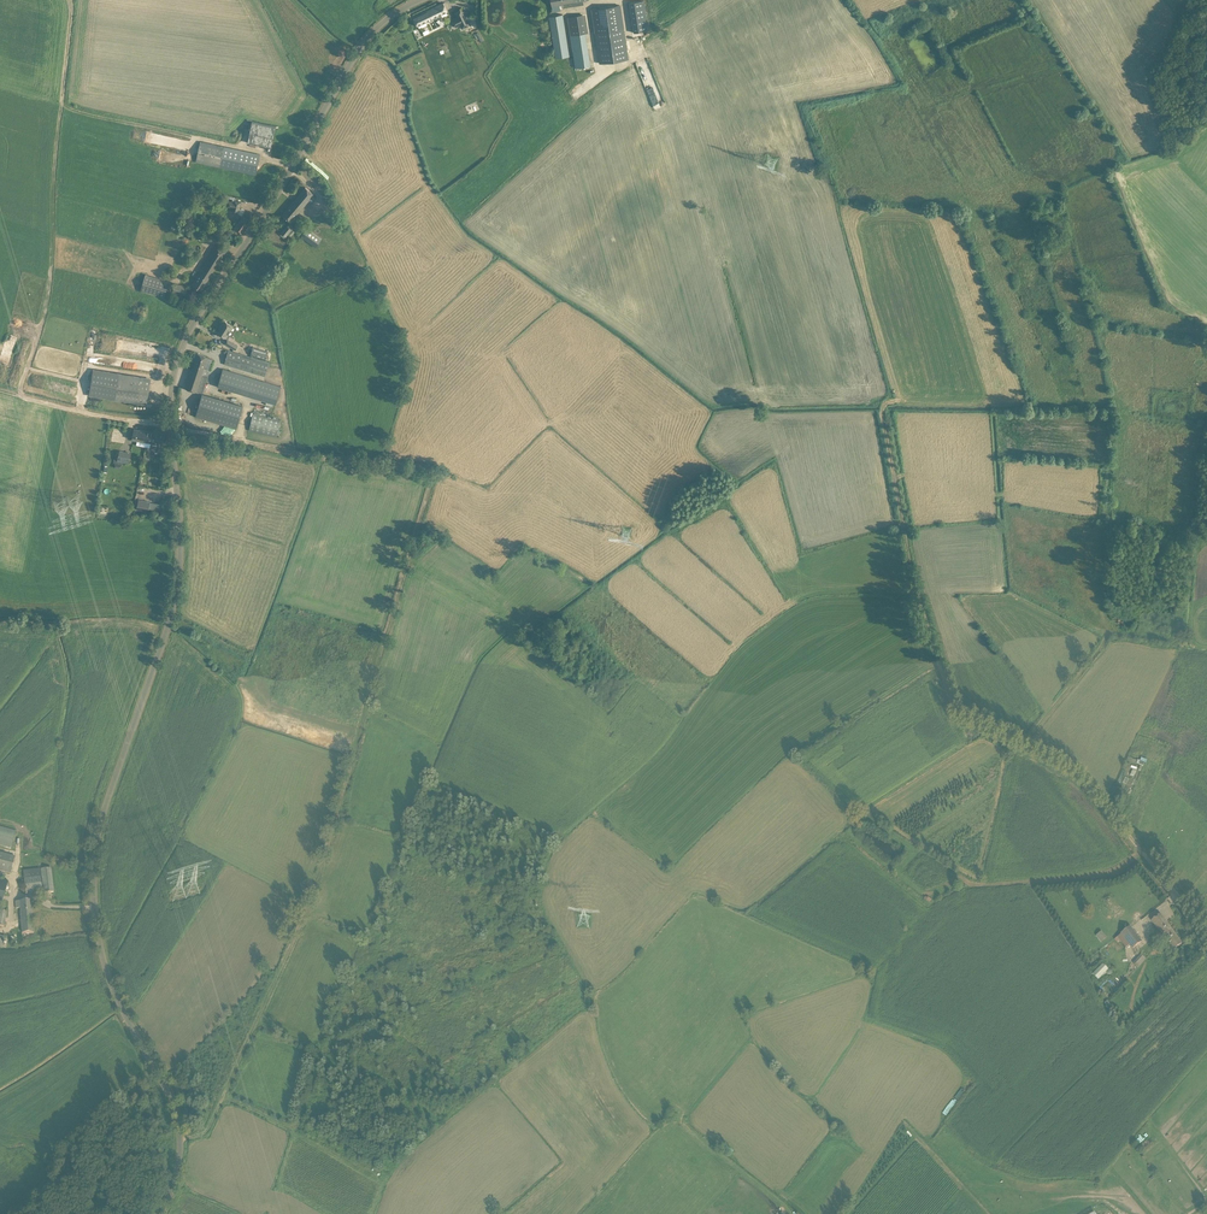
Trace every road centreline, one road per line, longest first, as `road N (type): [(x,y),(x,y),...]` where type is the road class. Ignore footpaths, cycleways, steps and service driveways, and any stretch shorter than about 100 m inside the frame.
road 1 (tertiary): [(171,427),(179,565),(95,840),(94,907),(110,982),(179,1133),(173,1182),(157,1213)]
road 2 (track): [(171,427),(430,472),(309,917)]
road 3 (track): [(1163,880),(1077,775),(957,711),(915,594),(883,405),(894,401)]
road 4 (tertiary): [(423,0),(378,27),(359,52),(198,317),(173,381),(171,427)]
road 5 (track): [(20,398),(47,307),(72,0)]
road 6 (track): [(1143,852),(1110,872),(953,893),(905,926),(863,977)]
road 7 (track): [(915,594),(834,592),(784,608),(735,649),(684,713)]
road 8 (track): [(309,917),(209,1131),(180,1144)]
road 9 (track): [(222,1105),(299,1122),(325,1054),(398,1023)]
road 10 (track): [(1024,746),(1108,635),(1188,641)]
road 11 (track): [(938,661),(800,753)]
road 12 (track): [(193,137),(69,107),(64,99)]
road 13 (track): [(0,932),(10,922),(13,896),(53,907),(94,907)]

